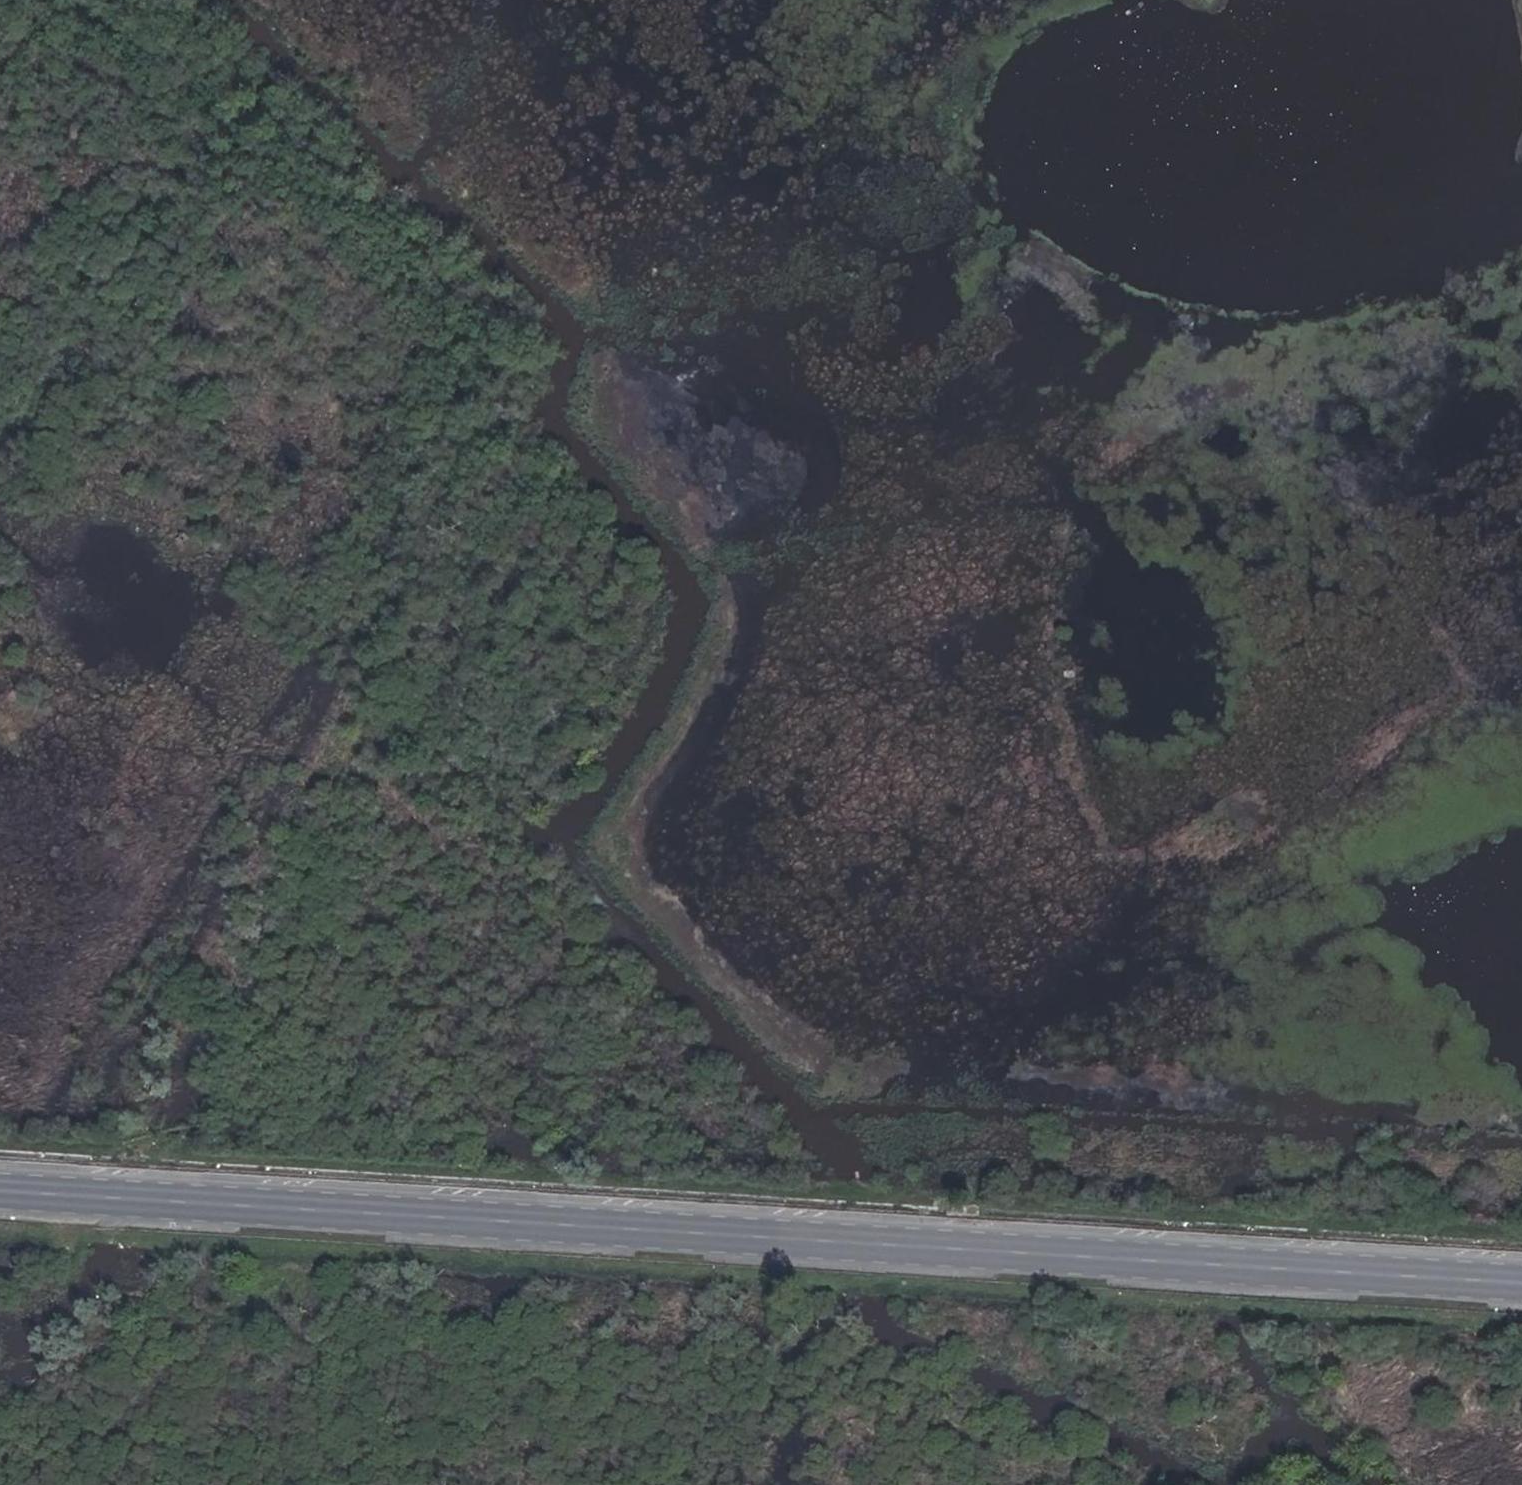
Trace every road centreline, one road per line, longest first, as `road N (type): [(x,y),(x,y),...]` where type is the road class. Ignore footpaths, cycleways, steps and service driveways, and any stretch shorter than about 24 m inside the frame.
road 1 (secondary): [(0,1191),(1521,1285)]

